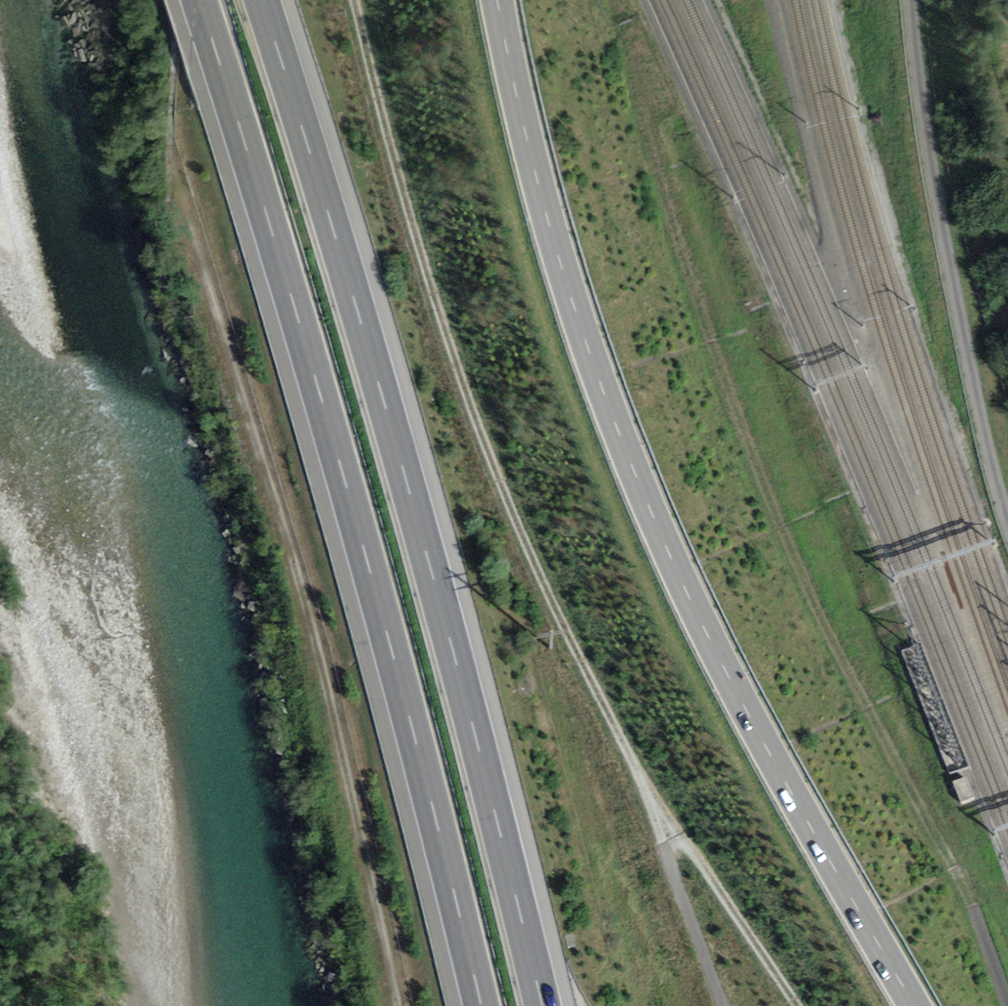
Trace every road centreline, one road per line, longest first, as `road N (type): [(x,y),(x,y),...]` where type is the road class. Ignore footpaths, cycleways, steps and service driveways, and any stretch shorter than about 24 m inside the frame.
road 1 (primary): [(918,1005),(765,743),(635,468),(561,254),(499,0)]
road 2 (motorway): [(198,0),(325,416),(480,1005)]
road 3 (motorway): [(541,1005),(380,389),(263,0)]
road 4 (track): [(645,114),(763,480),(815,603),(962,878),(1007,1000)]
road 5 (track): [(194,168),(339,709),(401,1005)]
road 6 (track): [(633,760),(554,604),(466,389),(365,57),(356,0)]
road 7 (track): [(799,1005),(633,760)]
road 8 (track): [(723,1005),(633,760)]

